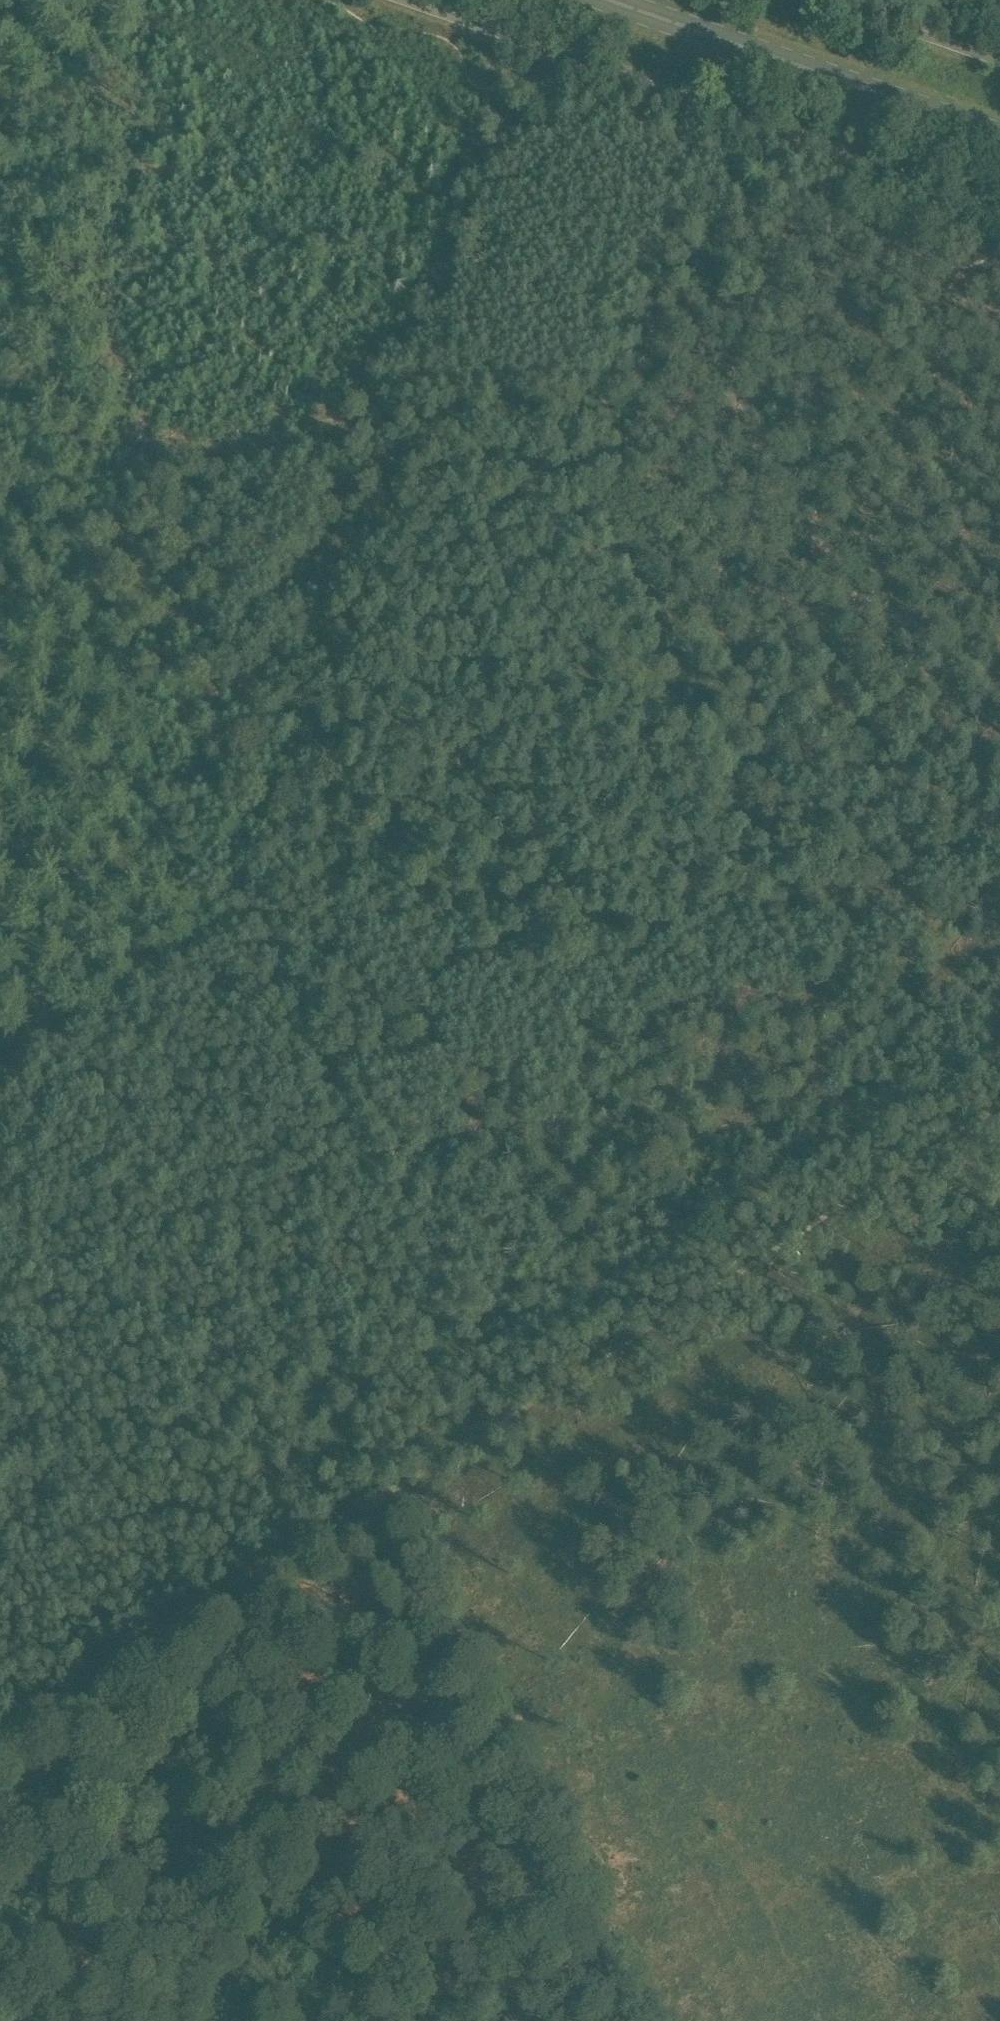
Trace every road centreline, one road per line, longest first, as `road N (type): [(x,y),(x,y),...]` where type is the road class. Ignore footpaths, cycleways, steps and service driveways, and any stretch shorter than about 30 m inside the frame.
road 1 (track): [(999,1093),(0,1727)]
road 2 (primary): [(604,0),(999,136)]

